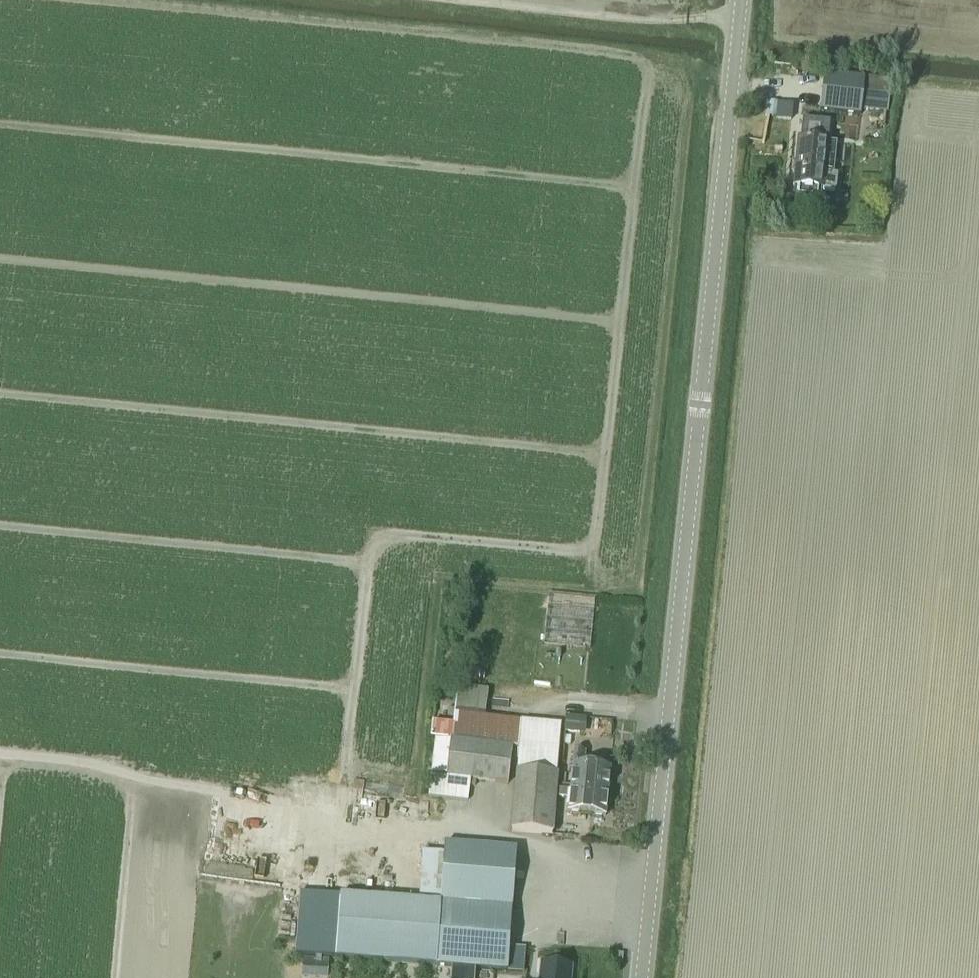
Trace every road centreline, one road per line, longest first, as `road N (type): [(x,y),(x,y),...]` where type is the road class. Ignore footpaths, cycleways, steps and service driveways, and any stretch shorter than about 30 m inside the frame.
road 1 (unclassified): [(642,977),(740,0)]

